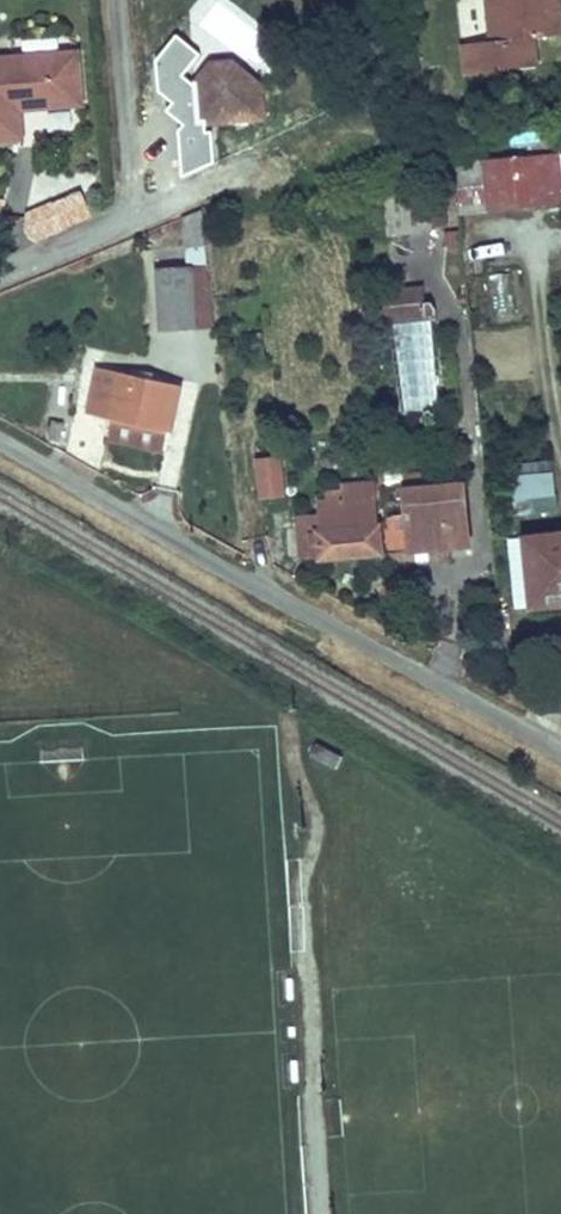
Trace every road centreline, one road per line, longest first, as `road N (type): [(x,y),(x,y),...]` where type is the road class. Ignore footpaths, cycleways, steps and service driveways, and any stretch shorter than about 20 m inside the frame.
road 1 (residential): [(560,753),(0,441)]
road 2 (residential): [(0,275),(205,188)]

